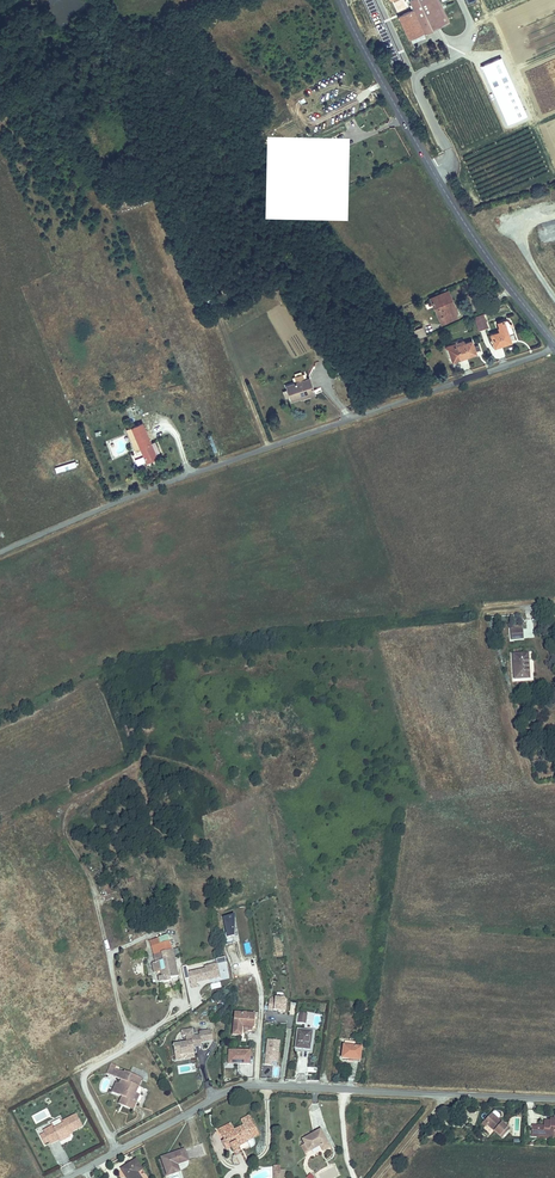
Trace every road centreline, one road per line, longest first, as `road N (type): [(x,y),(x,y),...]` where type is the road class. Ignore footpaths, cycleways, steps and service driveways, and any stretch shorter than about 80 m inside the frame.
road 1 (unclassified): [(0,552),(180,479),(554,349)]
road 2 (unclassified): [(66,1177),(243,1087),(554,1100)]
road 3 (tertiary): [(554,344),(456,210),(341,0)]

